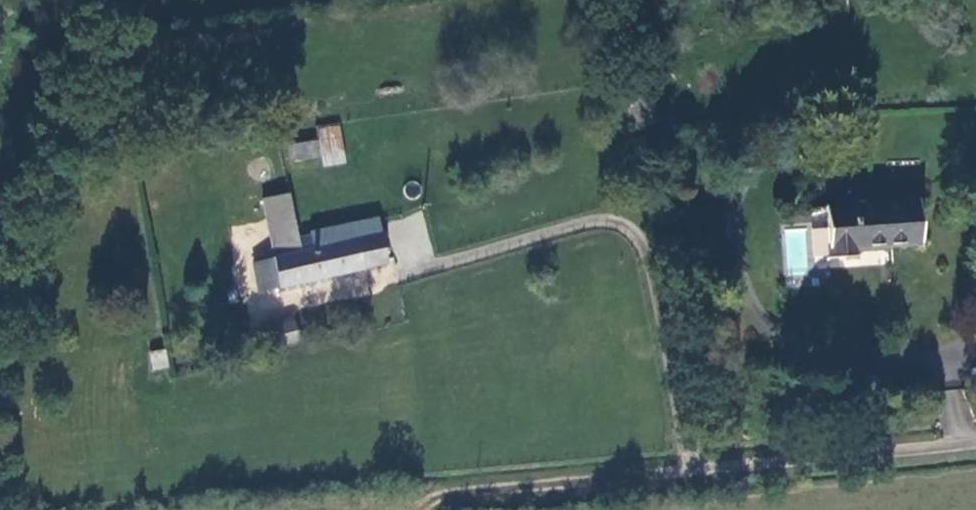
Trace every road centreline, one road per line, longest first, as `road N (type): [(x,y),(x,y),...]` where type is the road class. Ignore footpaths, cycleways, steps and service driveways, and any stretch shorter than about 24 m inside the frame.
road 1 (track): [(689,475),(278,509)]
road 2 (unclassified): [(975,451),(689,475)]

